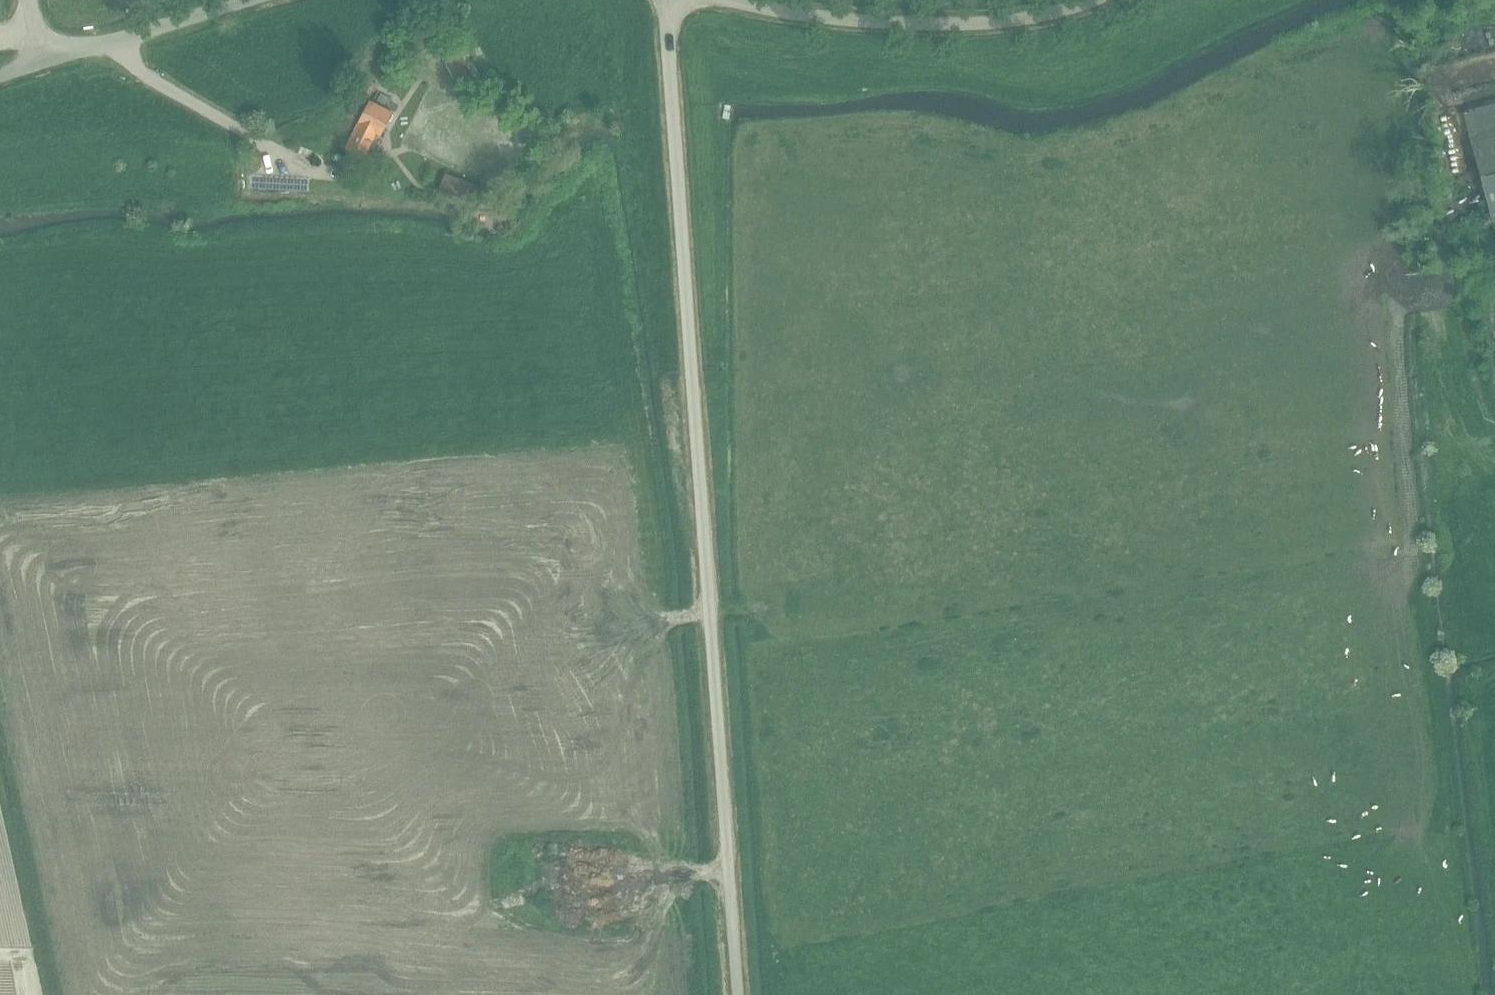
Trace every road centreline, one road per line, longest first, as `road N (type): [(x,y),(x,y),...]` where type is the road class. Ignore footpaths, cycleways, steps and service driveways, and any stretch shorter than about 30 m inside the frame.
road 1 (unclassified): [(739,994),(672,116),(673,0)]
road 2 (unclassified): [(728,0),(831,19),(955,26),(1037,18),(1086,0)]
road 3 (unclassified): [(40,60),(244,0)]

